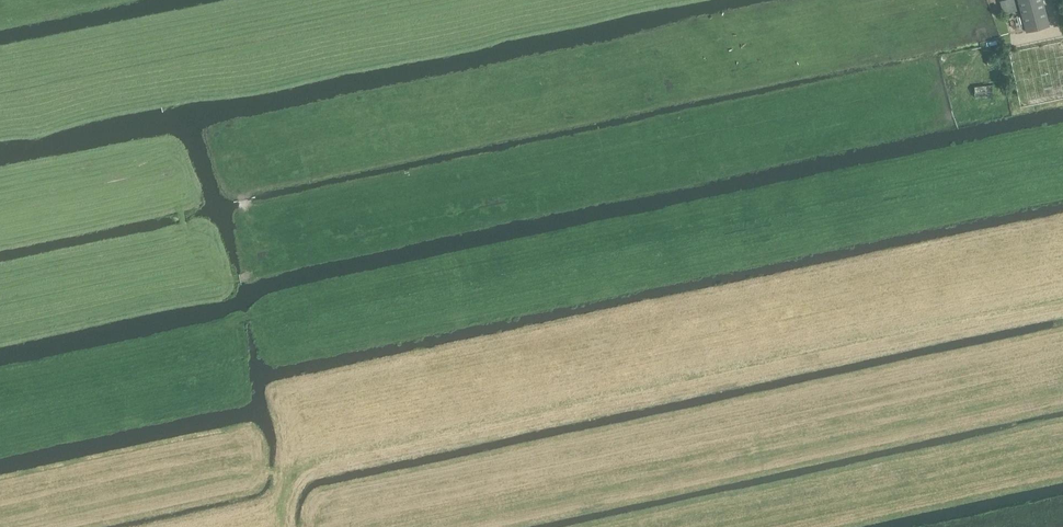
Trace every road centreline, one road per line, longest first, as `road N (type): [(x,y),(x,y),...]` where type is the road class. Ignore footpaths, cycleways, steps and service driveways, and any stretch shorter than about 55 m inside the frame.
road 1 (track): [(280,511),(288,483),(316,460),(1062,302)]

